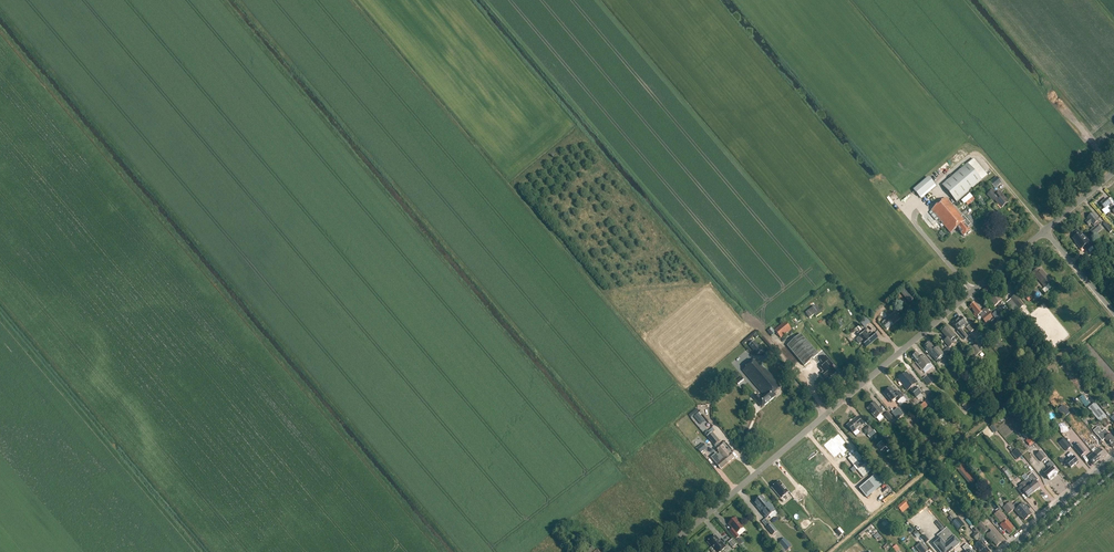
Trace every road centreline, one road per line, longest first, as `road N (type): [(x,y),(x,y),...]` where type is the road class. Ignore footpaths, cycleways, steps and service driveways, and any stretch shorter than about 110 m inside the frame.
road 1 (unclassified): [(663,551),(1044,230)]
road 2 (tertiary): [(1003,551),(1113,458)]

